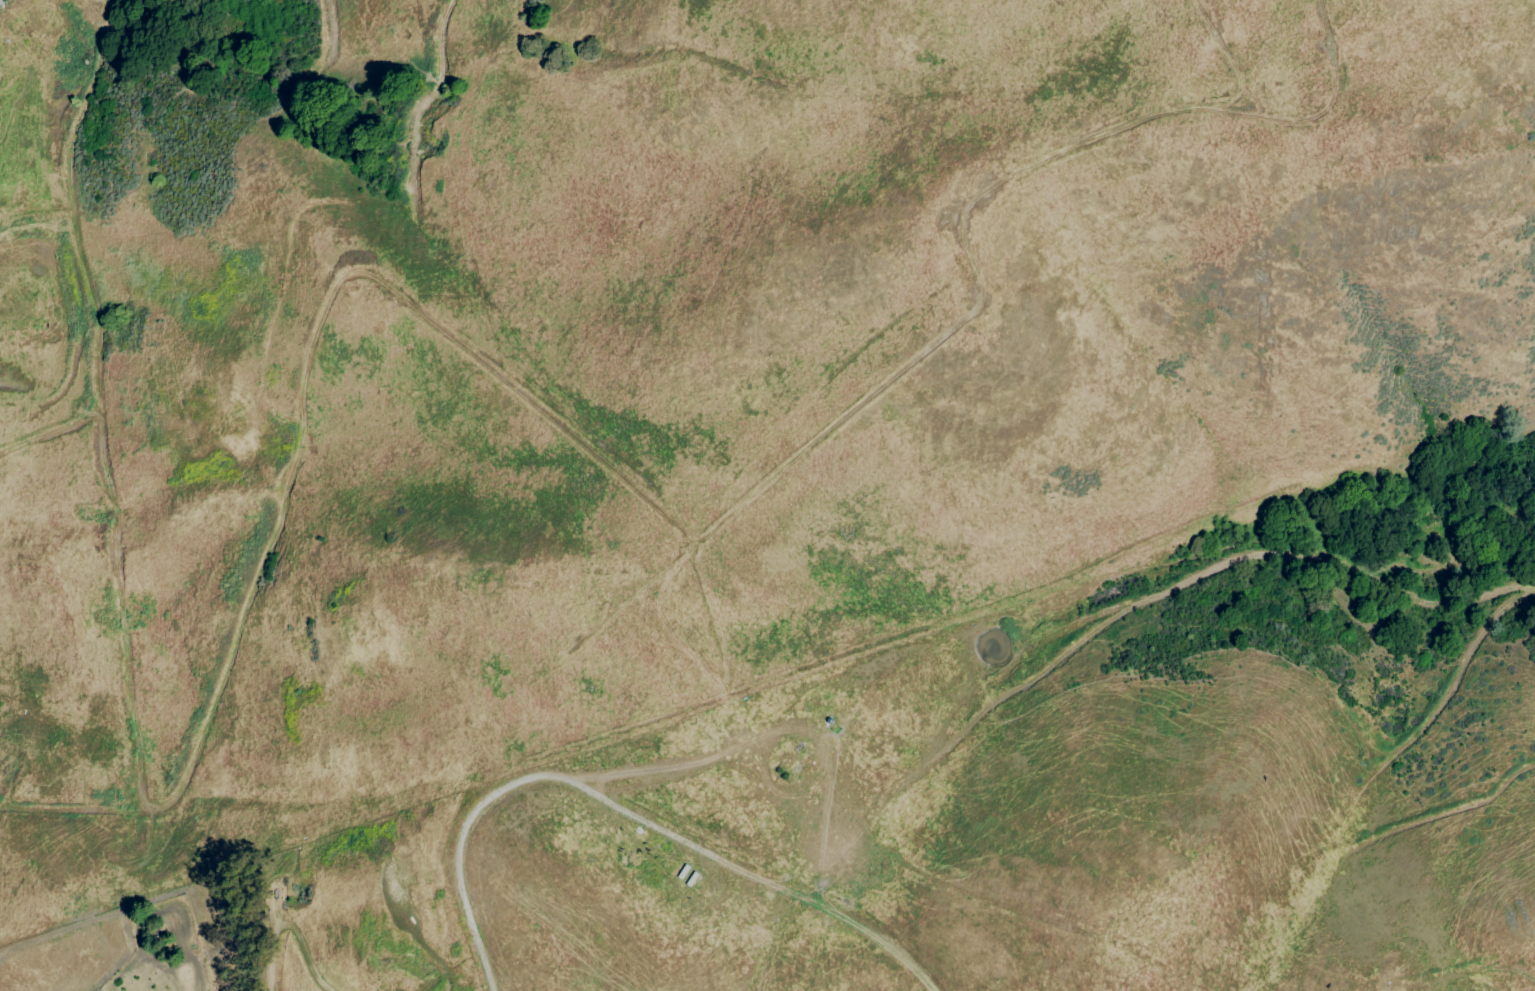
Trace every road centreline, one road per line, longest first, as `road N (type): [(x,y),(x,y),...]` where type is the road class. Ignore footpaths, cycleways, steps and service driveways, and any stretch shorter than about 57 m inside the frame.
road 1 (residential): [(494,990),(458,878),(464,822),(513,781),(551,778),(895,946)]

